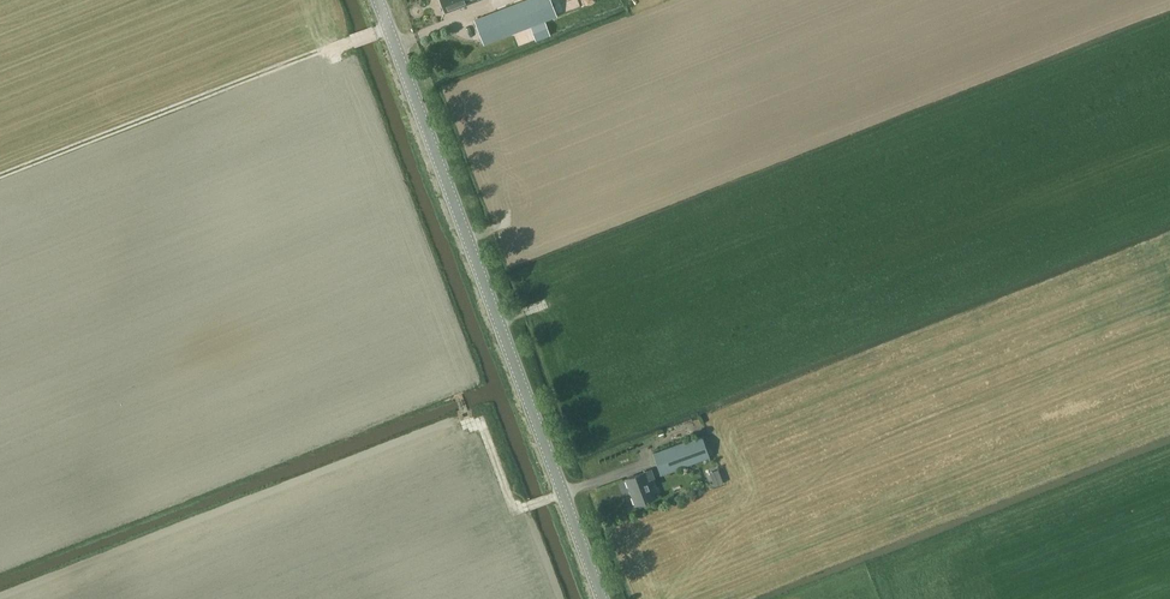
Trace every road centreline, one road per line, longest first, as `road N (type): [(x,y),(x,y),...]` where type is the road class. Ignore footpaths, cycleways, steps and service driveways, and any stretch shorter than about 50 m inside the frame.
road 1 (tertiary): [(603,598),(379,0)]
road 2 (track): [(0,176),(390,27)]

